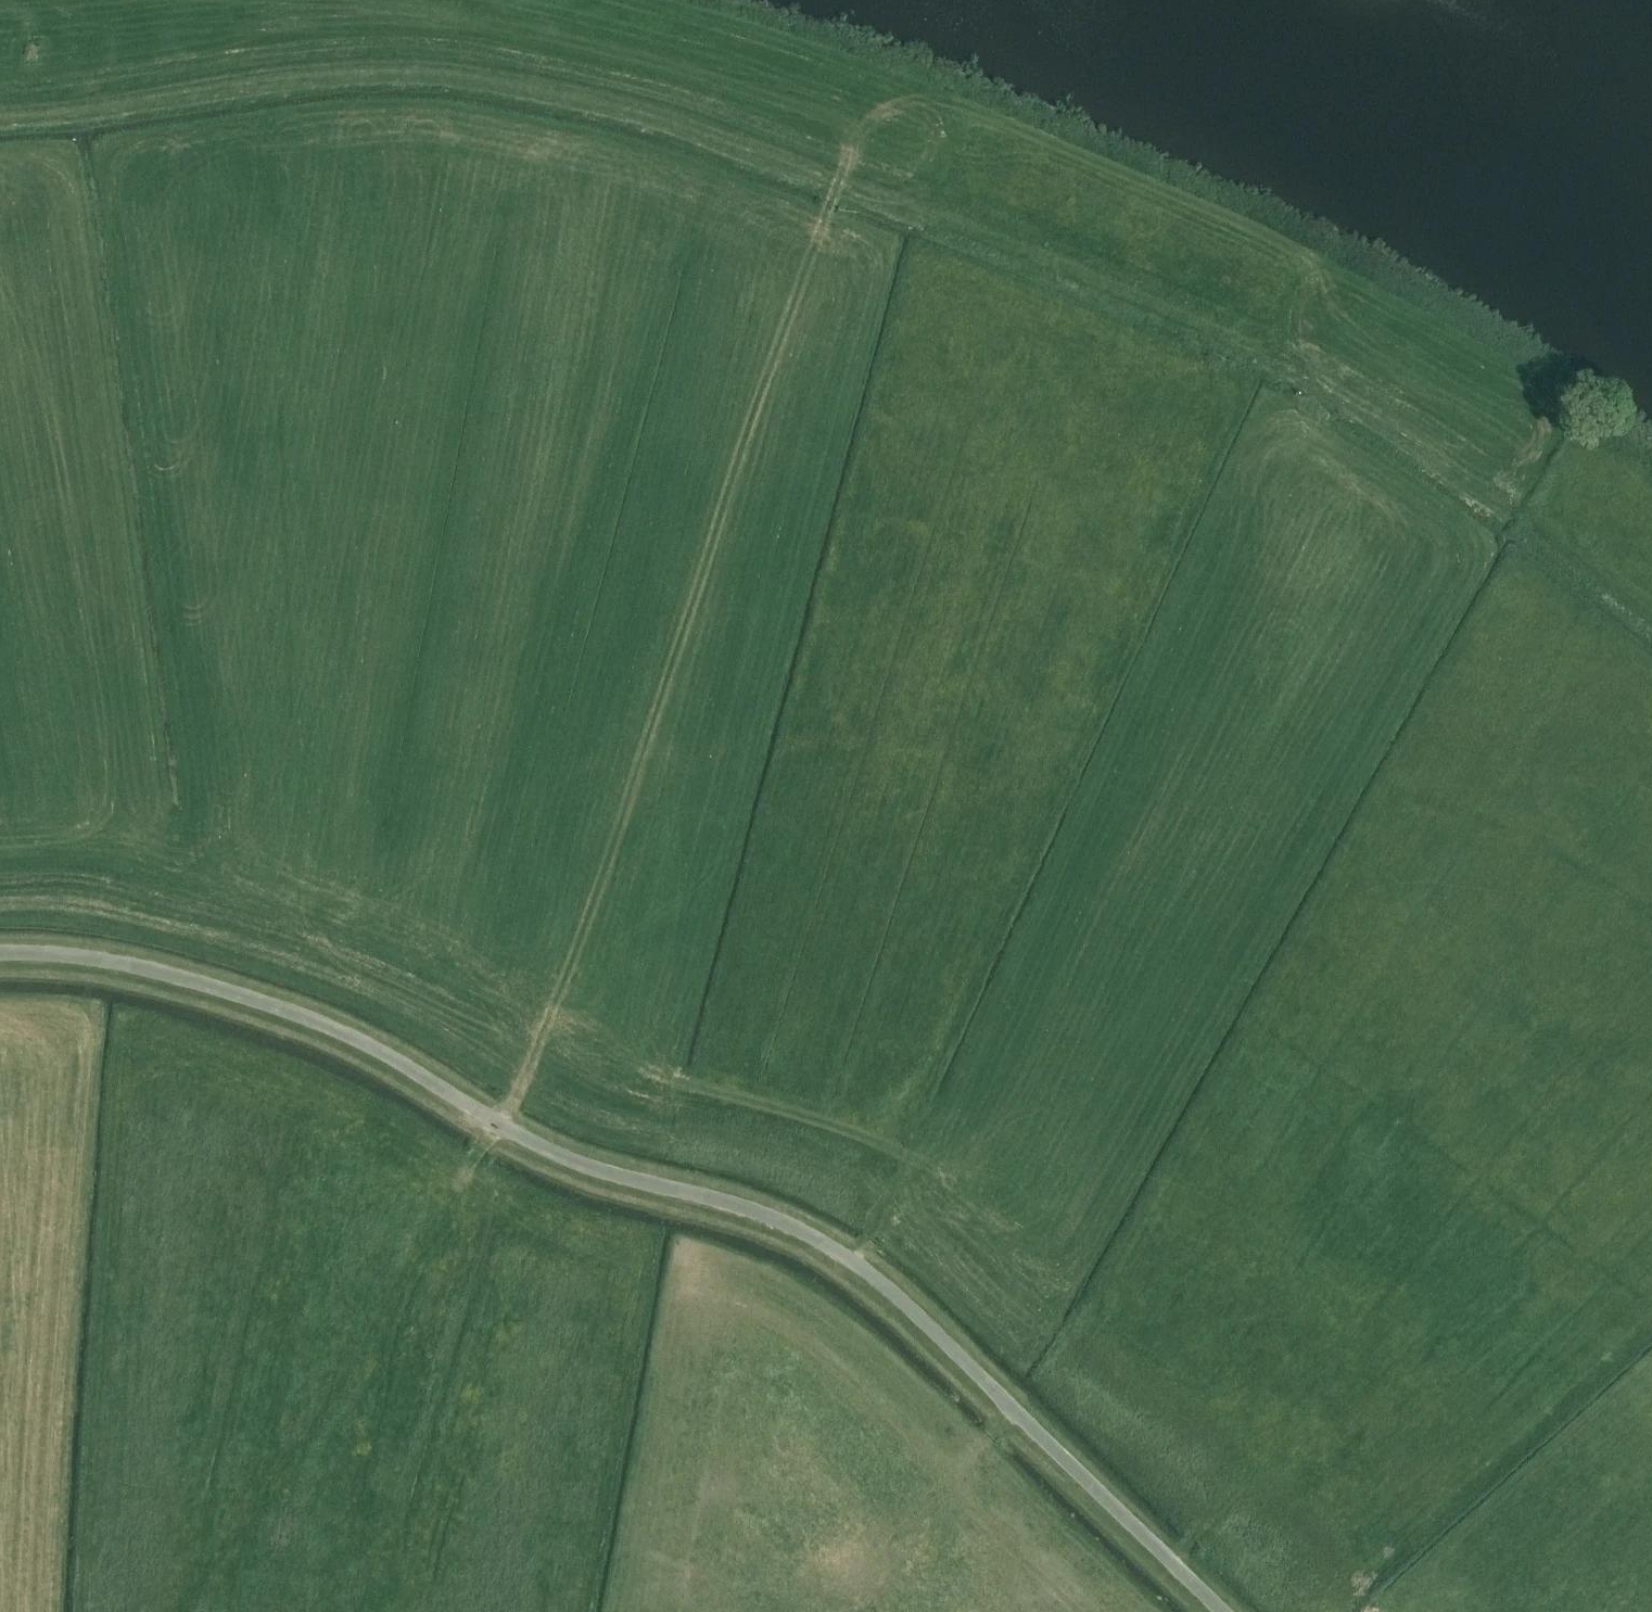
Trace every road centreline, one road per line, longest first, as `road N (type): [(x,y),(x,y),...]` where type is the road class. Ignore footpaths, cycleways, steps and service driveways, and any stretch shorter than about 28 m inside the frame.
road 1 (unclassified): [(0,959),(82,958),(233,993),(322,1028),(564,1166),(761,1217),(827,1251)]
road 2 (unclassified): [(1224,1611),(907,1308),(827,1251)]

